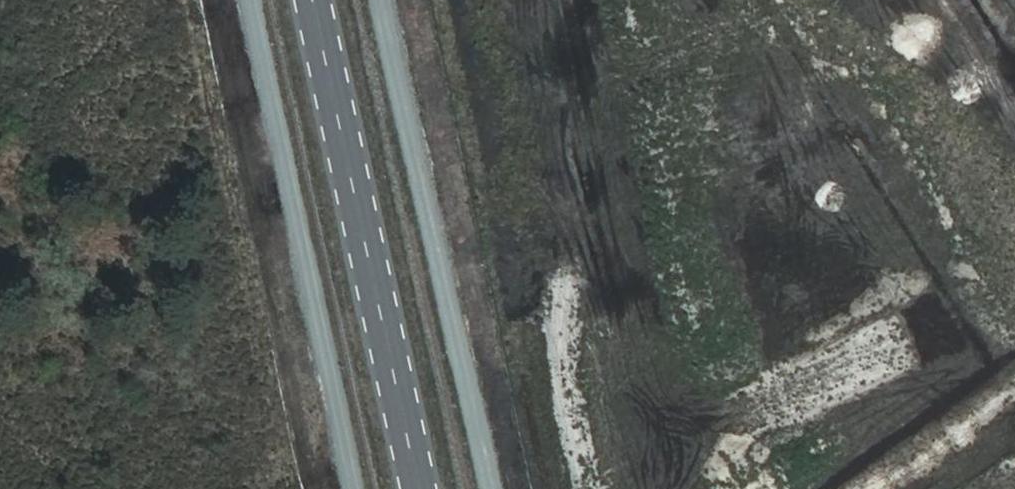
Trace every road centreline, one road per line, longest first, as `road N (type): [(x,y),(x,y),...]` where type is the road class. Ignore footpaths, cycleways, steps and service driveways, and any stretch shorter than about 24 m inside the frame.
road 1 (track): [(380,0),(494,488)]
road 2 (primary): [(420,488),(313,0)]
road 3 (track): [(353,488),(251,0)]

